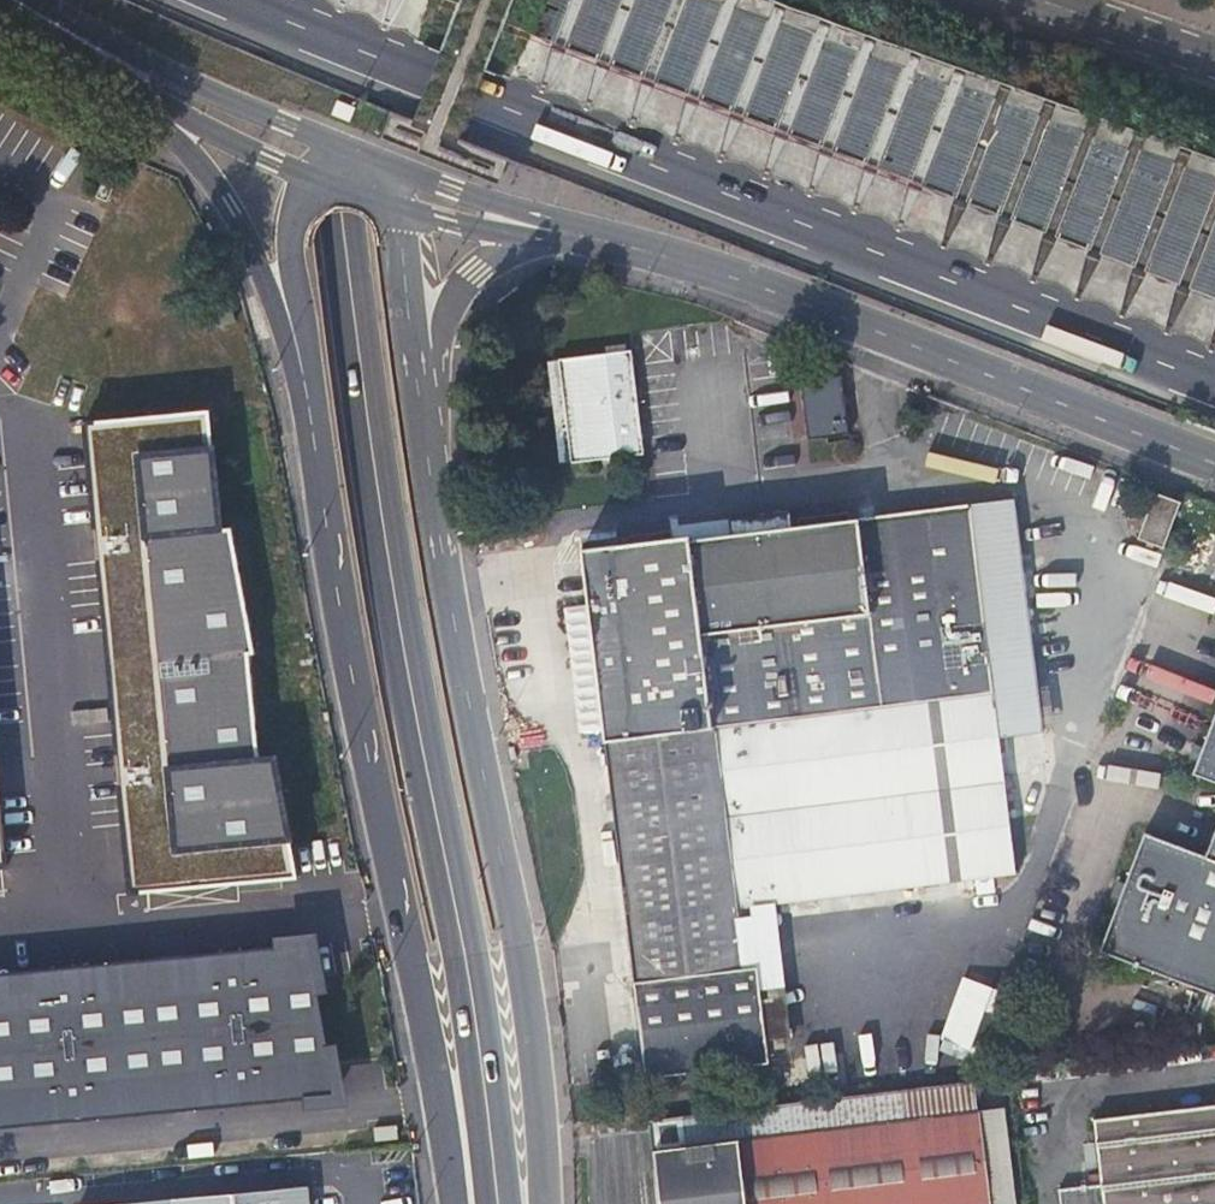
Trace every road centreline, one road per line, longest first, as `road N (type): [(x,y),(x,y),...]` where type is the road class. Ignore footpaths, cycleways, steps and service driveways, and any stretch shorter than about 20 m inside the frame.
road 1 (secondary): [(316,0),(373,450),(483,1050),(500,1203)]
road 2 (motorway): [(259,0),(1214,372)]
road 3 (secondary): [(547,1203),(537,1063),(427,454)]
road 4 (secondary): [(319,472),(453,1203)]
road 5 (motorway): [(1214,243),(564,0)]
road 6 (unclassified): [(566,232),(673,260),(870,330),(1214,468)]
road 7 (secondary): [(74,32),(202,165),(230,207),(284,337),(319,472)]
road 8 (secondary): [(318,154),(289,247),(312,368),(319,472)]
road 9 (secondary): [(427,454),(445,319),(455,297),(502,253),(566,232)]
road 10 (unclassified): [(74,32),(318,154)]
road 11 (secondary): [(427,454),(402,232),(418,195)]
road 12 (residential): [(1040,0),(1214,61)]
road 13 (unclassified): [(418,195),(566,232)]

